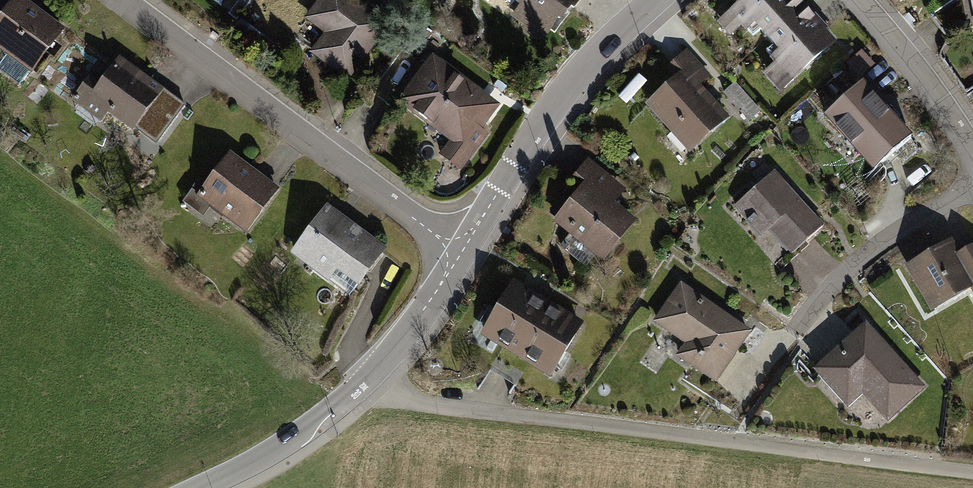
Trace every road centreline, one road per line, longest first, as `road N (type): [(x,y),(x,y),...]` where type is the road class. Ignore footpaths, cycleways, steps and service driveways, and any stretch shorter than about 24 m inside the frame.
road 1 (residential): [(362,386),(430,405),(972,473)]
road 2 (residential): [(120,0),(461,254)]
road 3 (residential): [(654,0),(542,121),(461,254)]
road 4 (residential): [(855,0),(972,156)]
road 5 (residential): [(362,386),(291,440),(199,487)]
road 6 (residential): [(461,254),(362,386)]

